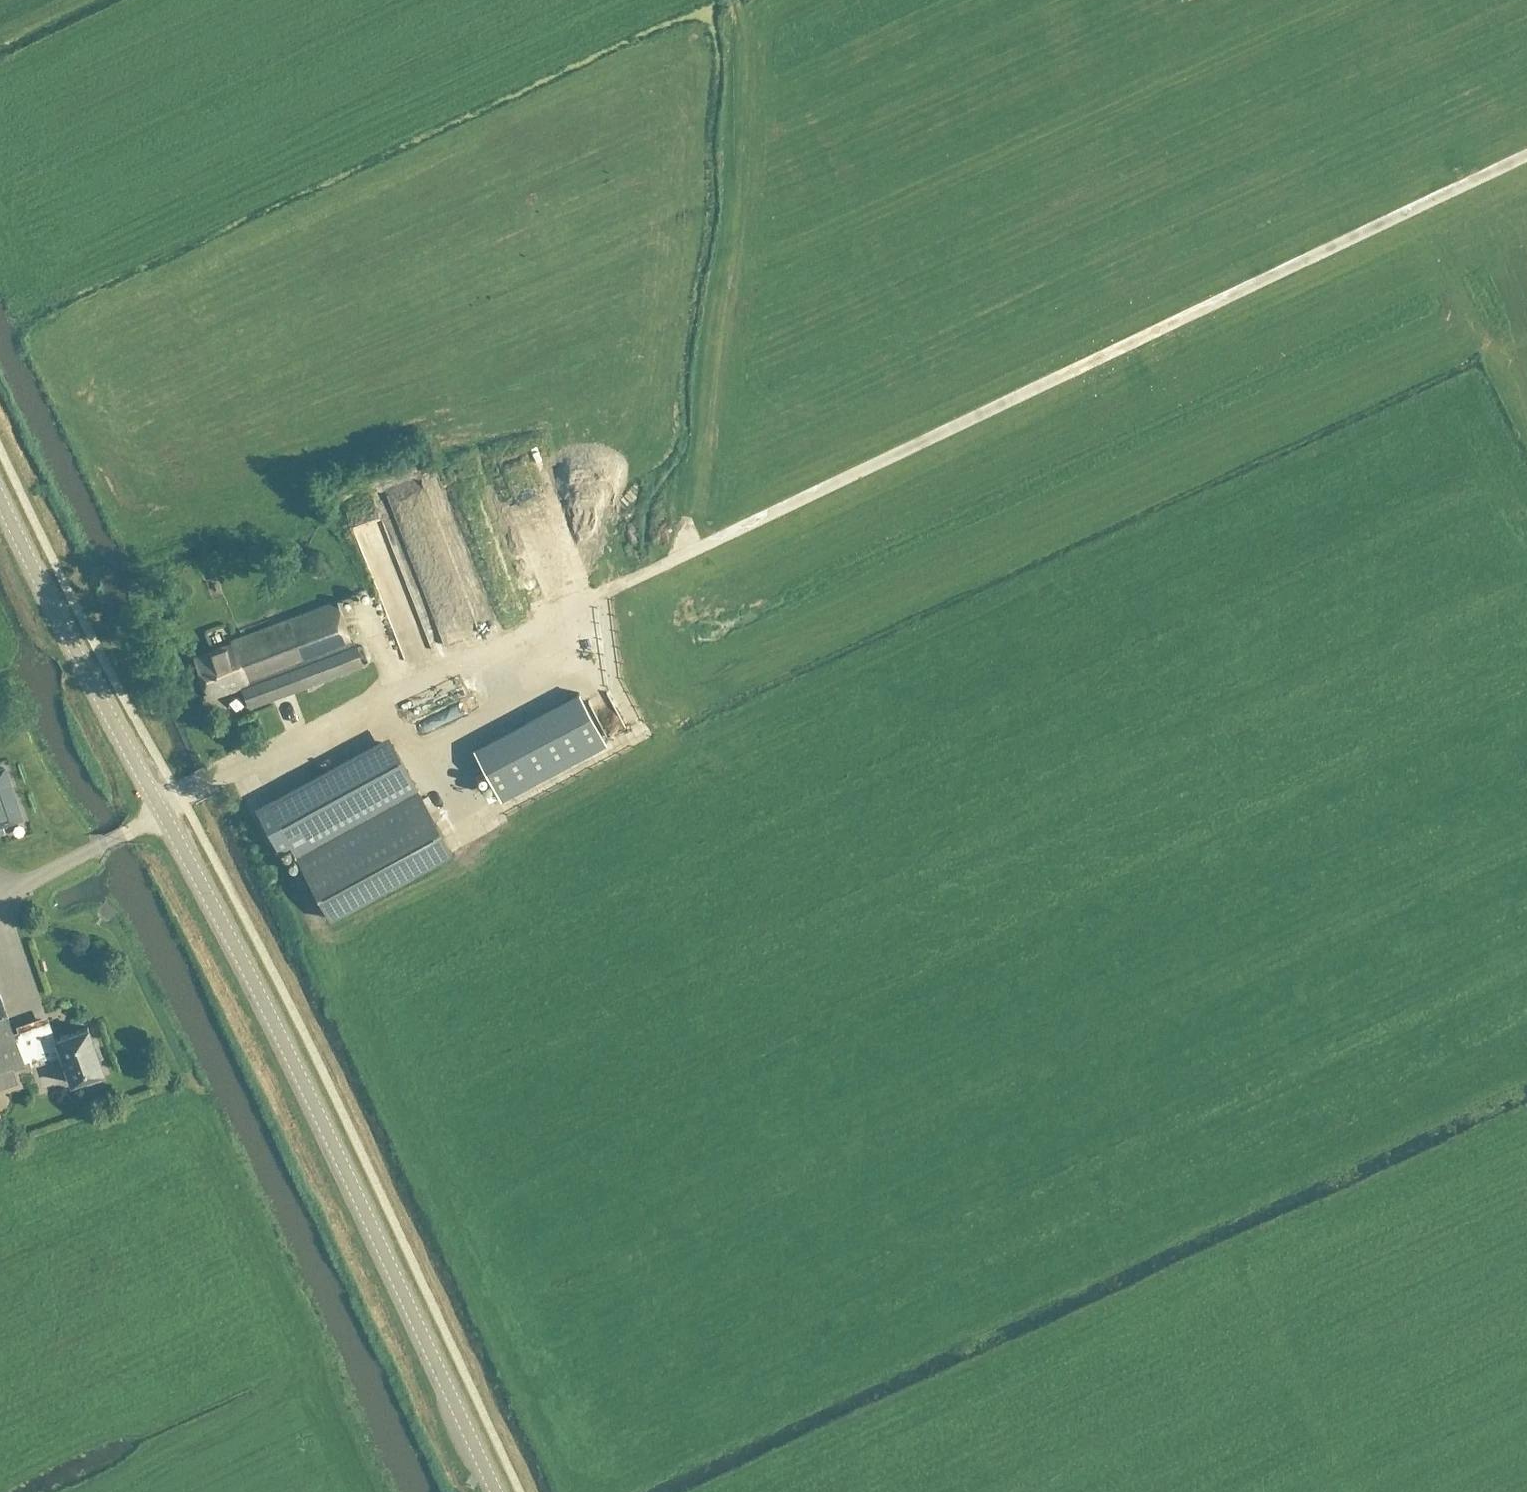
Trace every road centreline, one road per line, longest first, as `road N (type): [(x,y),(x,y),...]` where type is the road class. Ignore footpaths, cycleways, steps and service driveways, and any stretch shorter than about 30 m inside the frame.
road 1 (tertiary): [(495,1491),(254,982),(0,502)]
road 2 (track): [(1526,155),(568,610)]
road 3 (track): [(730,248),(689,503),(689,553)]

